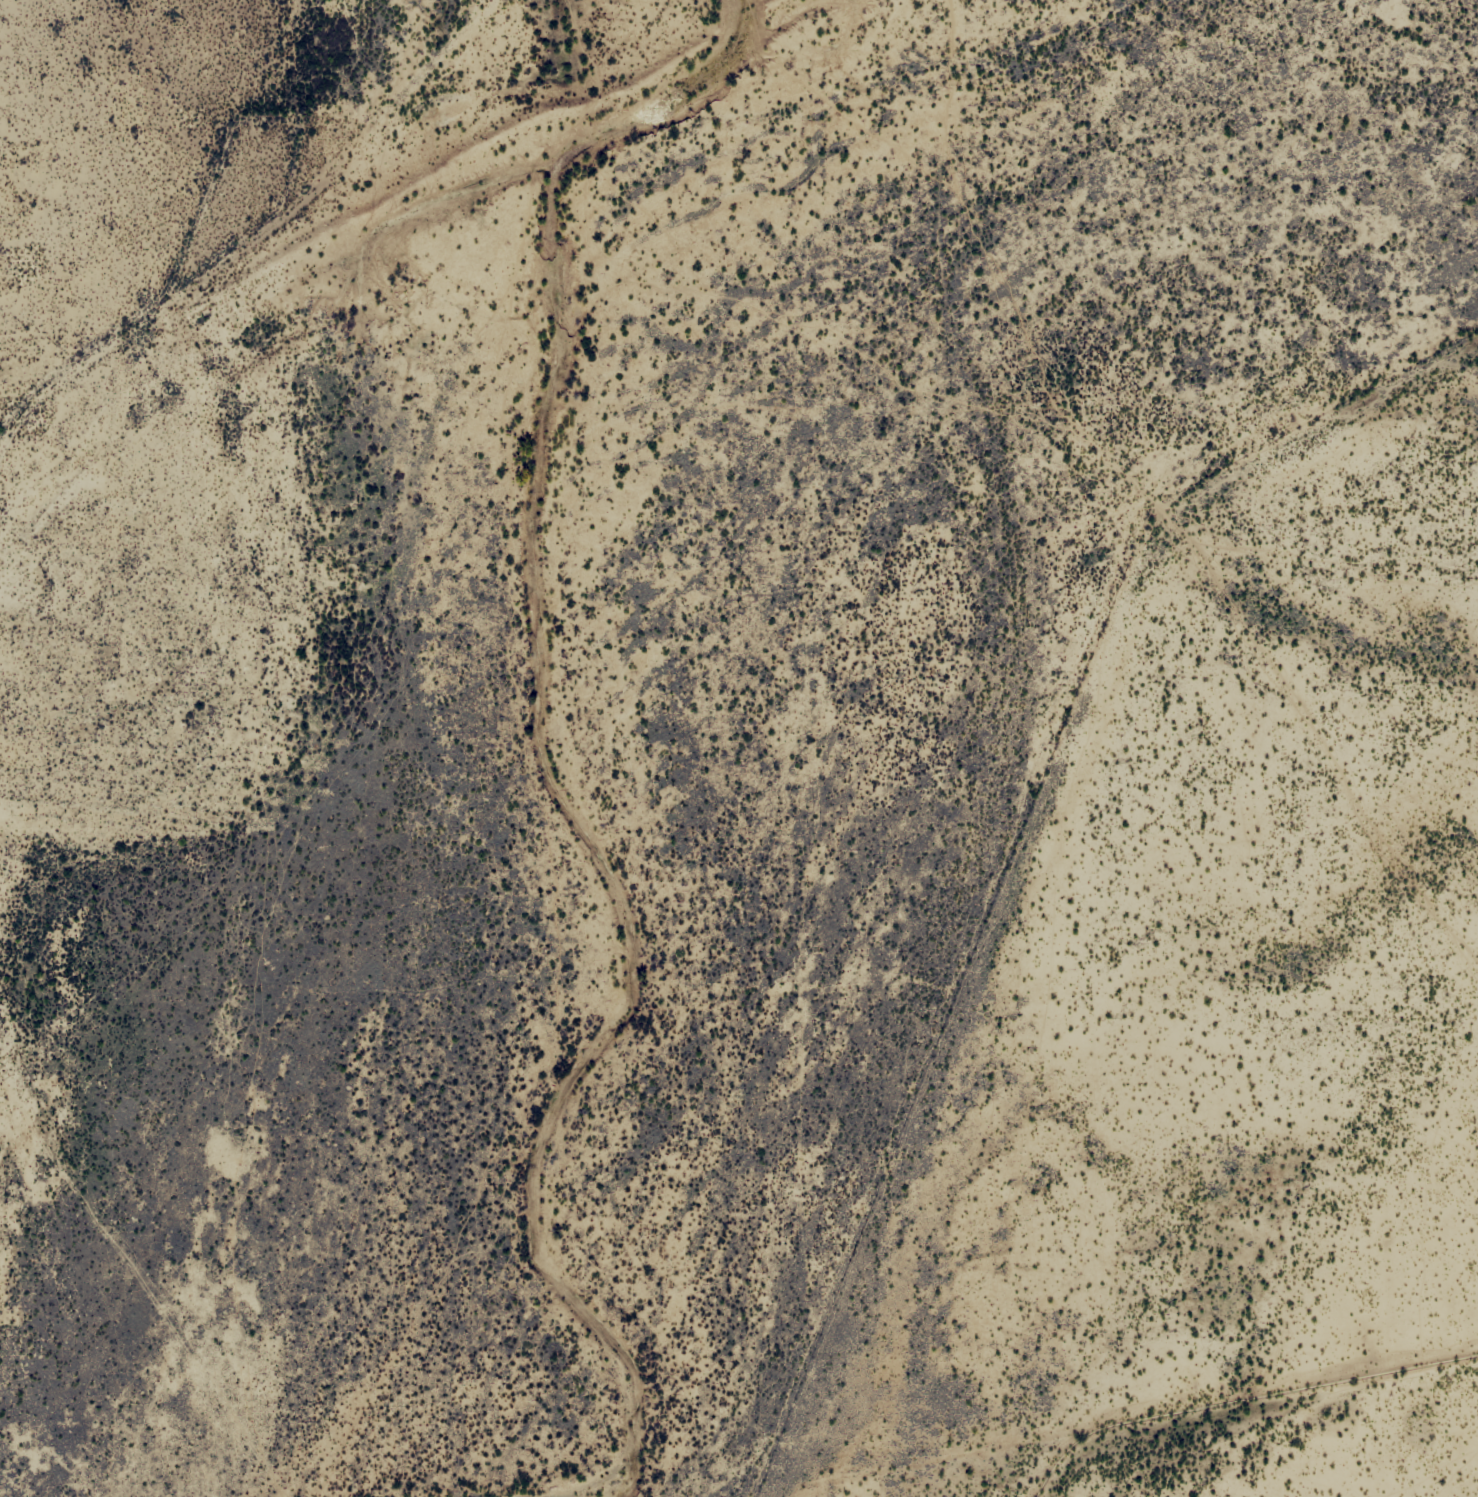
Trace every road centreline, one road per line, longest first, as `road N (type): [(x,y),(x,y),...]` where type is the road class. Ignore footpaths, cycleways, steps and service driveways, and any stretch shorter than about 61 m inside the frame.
road 1 (track): [(0,534),(73,419),(356,191),(538,0)]

